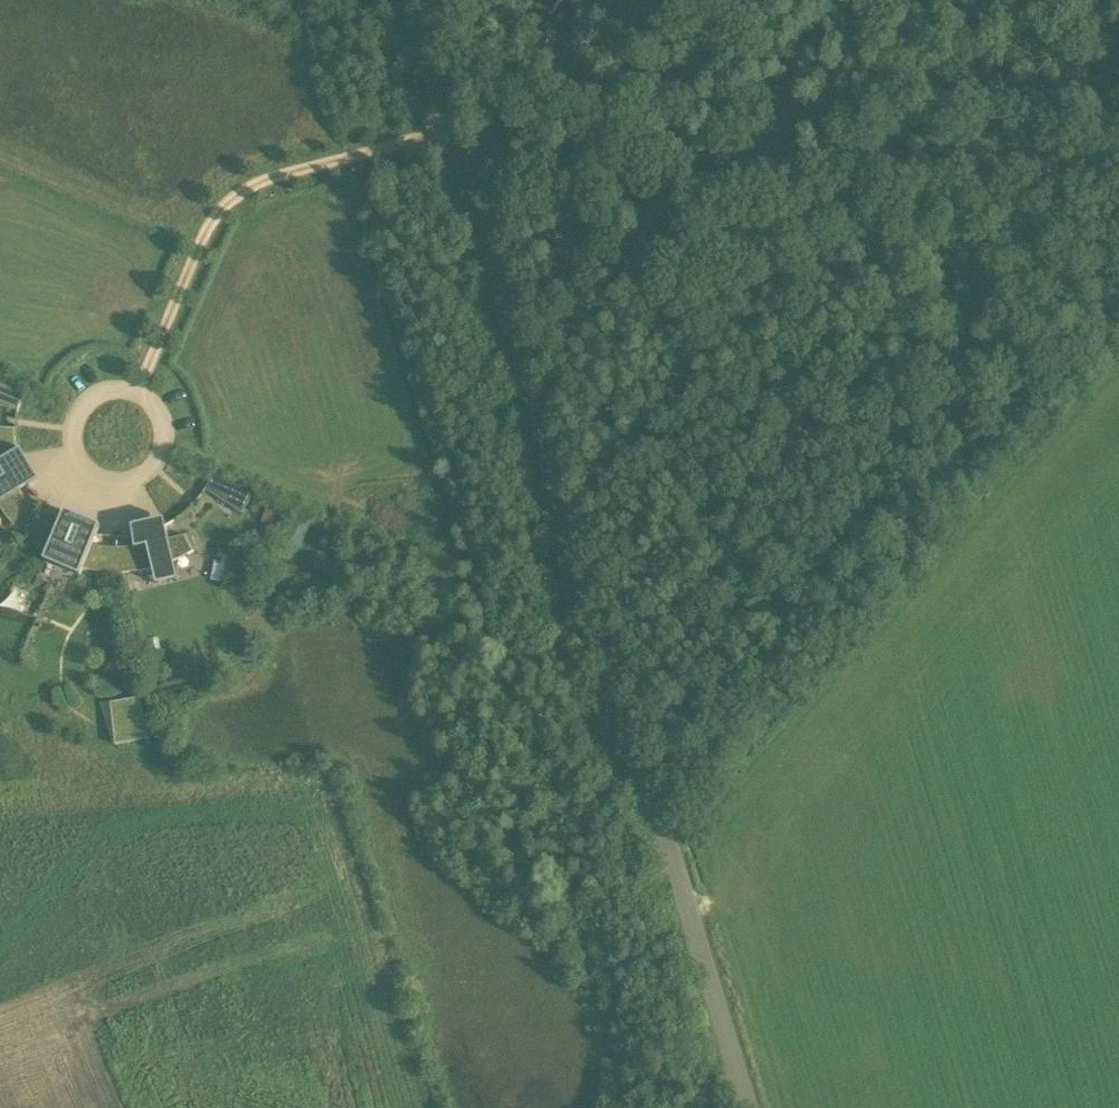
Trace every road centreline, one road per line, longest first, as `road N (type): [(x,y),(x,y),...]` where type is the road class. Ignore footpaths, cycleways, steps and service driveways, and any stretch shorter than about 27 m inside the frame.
road 1 (tertiary): [(750,1107),(468,125)]
road 2 (unclassified): [(468,125),(280,176),(238,195),(209,225),(139,392)]
road 3 (unclassified): [(139,392),(115,386),(72,408),(63,432),(80,477),(127,488),(149,477),(164,457),(158,409)]
road 4 (tertiary): [(468,125),(431,0)]

